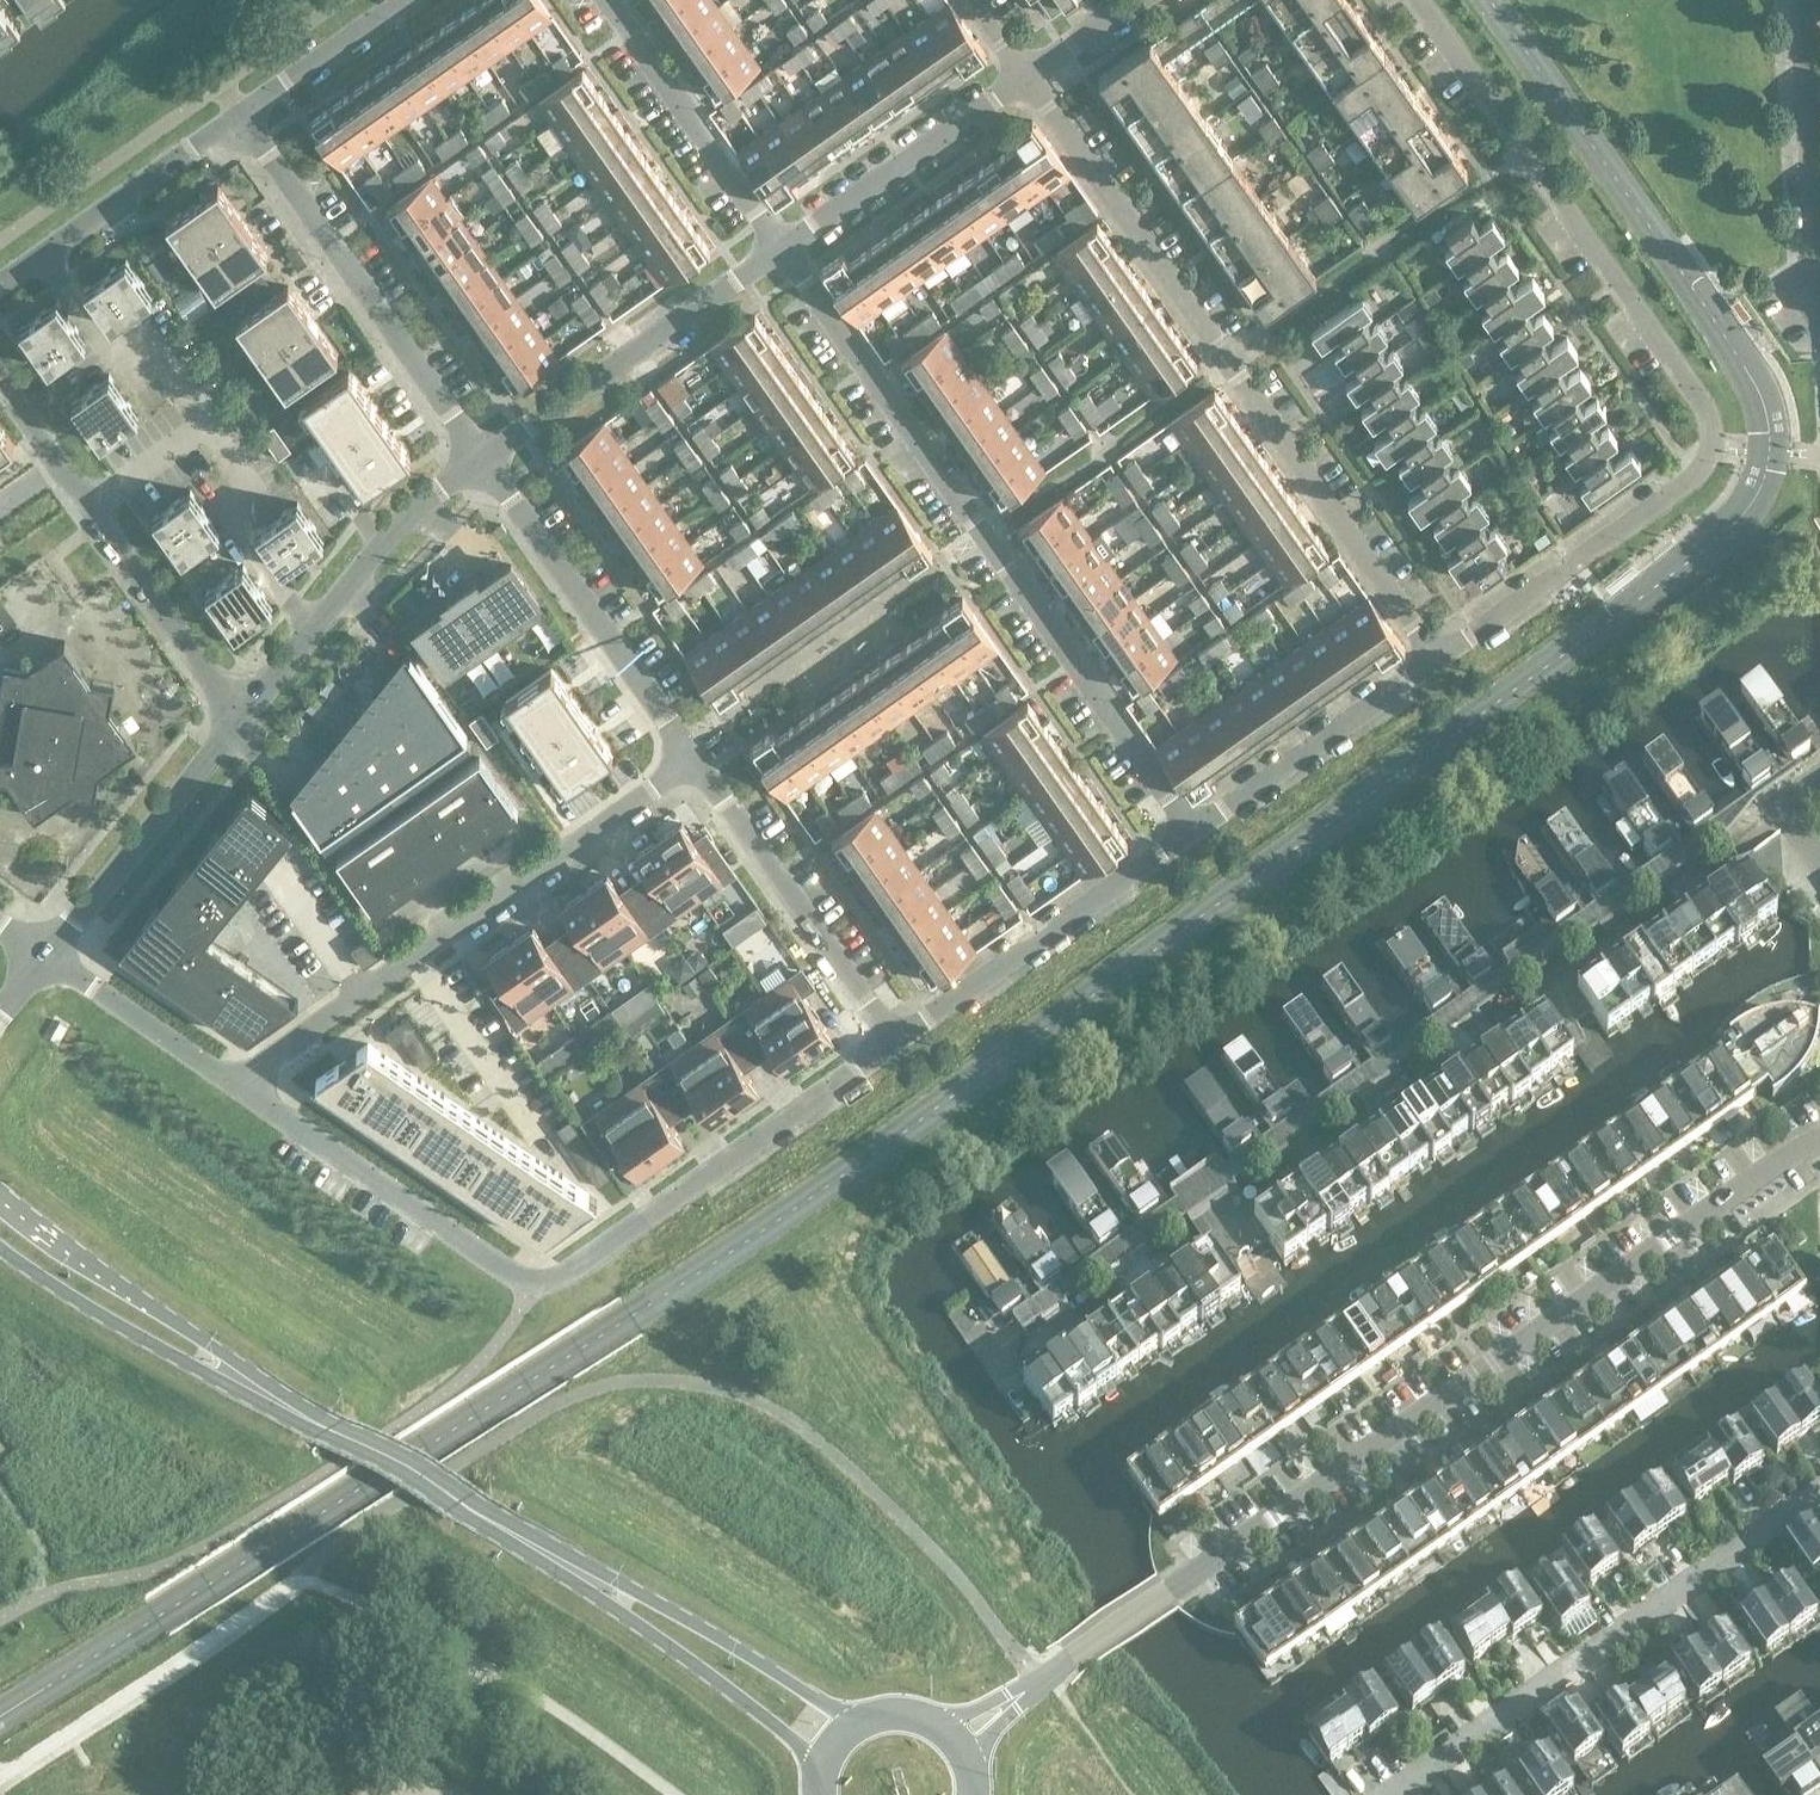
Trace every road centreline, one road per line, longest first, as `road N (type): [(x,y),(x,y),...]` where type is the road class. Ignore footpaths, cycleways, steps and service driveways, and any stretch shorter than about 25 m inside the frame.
road 1 (residential): [(1021,1352),(1784,821)]
road 2 (residential): [(1417,0),(1703,406),(1712,444),(1694,480),(1440,659)]
road 3 (residential): [(241,1088),(527,1281),(559,1280),(893,1043)]
road 4 (residential): [(1819,1150),(1172,1590)]
road 5 (residential): [(1440,659),(1025,74)]
road 6 (residential): [(780,251),(1192,832)]
road 7 (residential): [(1390,1794),(1819,1499)]
road 8 (residential): [(273,1057),(696,759)]
road 9 (residential): [(240,114),(482,459)]
road 10 (residential): [(238,720),(0,379)]
road 11 (residential): [(482,459),(696,759)]
road 12 (residential): [(1192,832),(893,1043)]
road 13 (secondary): [(864,1717),(803,1693),(667,1608),(540,1551)]
road 14 (residential): [(482,459),(780,251)]
road 15 (secondary): [(540,1551),(756,1711),(806,1758),(815,1780)]
road 16 (residential): [(238,720),(414,510),(482,459)]
road 17 (residential): [(696,759),(893,1043)]
road 18 (secondary): [(540,1551),(252,1386)]
road 19 (residential): [(1818,319),(1802,0)]
road 20 (secondary): [(252,1386),(179,1323),(0,1195)]
road 21 (residential): [(603,0),(780,251)]
road 22 (residential): [(45,958),(238,720)]
road 23 (residential): [(1440,659),(1192,832)]
road 24 (residential): [(780,251),(1025,74)]
road 25 (residential): [(0,282),(240,114)]
road 26 (secondary): [(0,1245),(156,1345),(252,1386)]
road 27 (residential): [(241,1088),(45,958)]
road 28 (residential): [(240,114),(403,0)]
road 29 (residential): [(1009,1700),(1172,1590)]
road 30 (residential): [(1025,74),(1133,0)]

